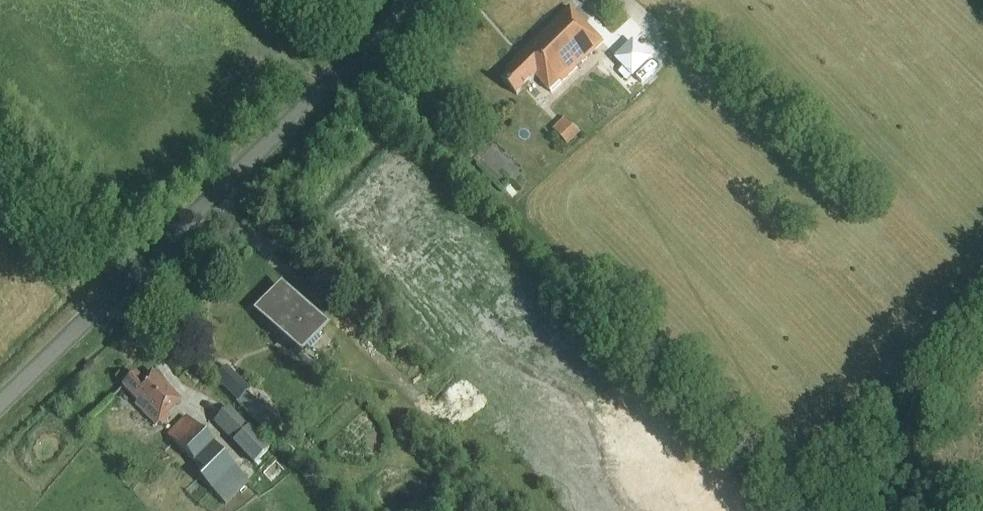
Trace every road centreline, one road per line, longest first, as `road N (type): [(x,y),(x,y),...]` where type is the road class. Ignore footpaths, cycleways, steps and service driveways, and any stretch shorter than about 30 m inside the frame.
road 1 (tertiary): [(0,405),(416,0)]

